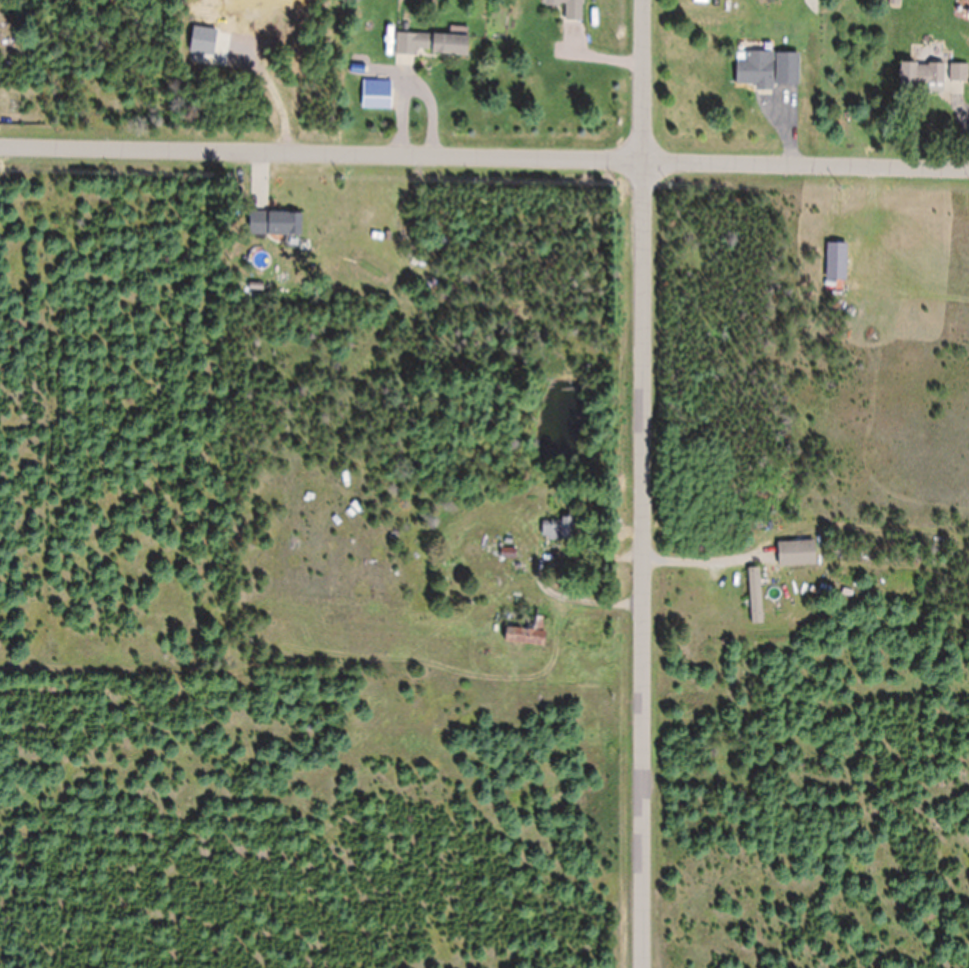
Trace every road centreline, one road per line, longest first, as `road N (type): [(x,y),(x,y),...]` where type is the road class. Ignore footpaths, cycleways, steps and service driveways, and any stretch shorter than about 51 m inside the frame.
road 1 (residential): [(968,139),(0,123)]
road 2 (residential): [(635,967),(639,0)]

